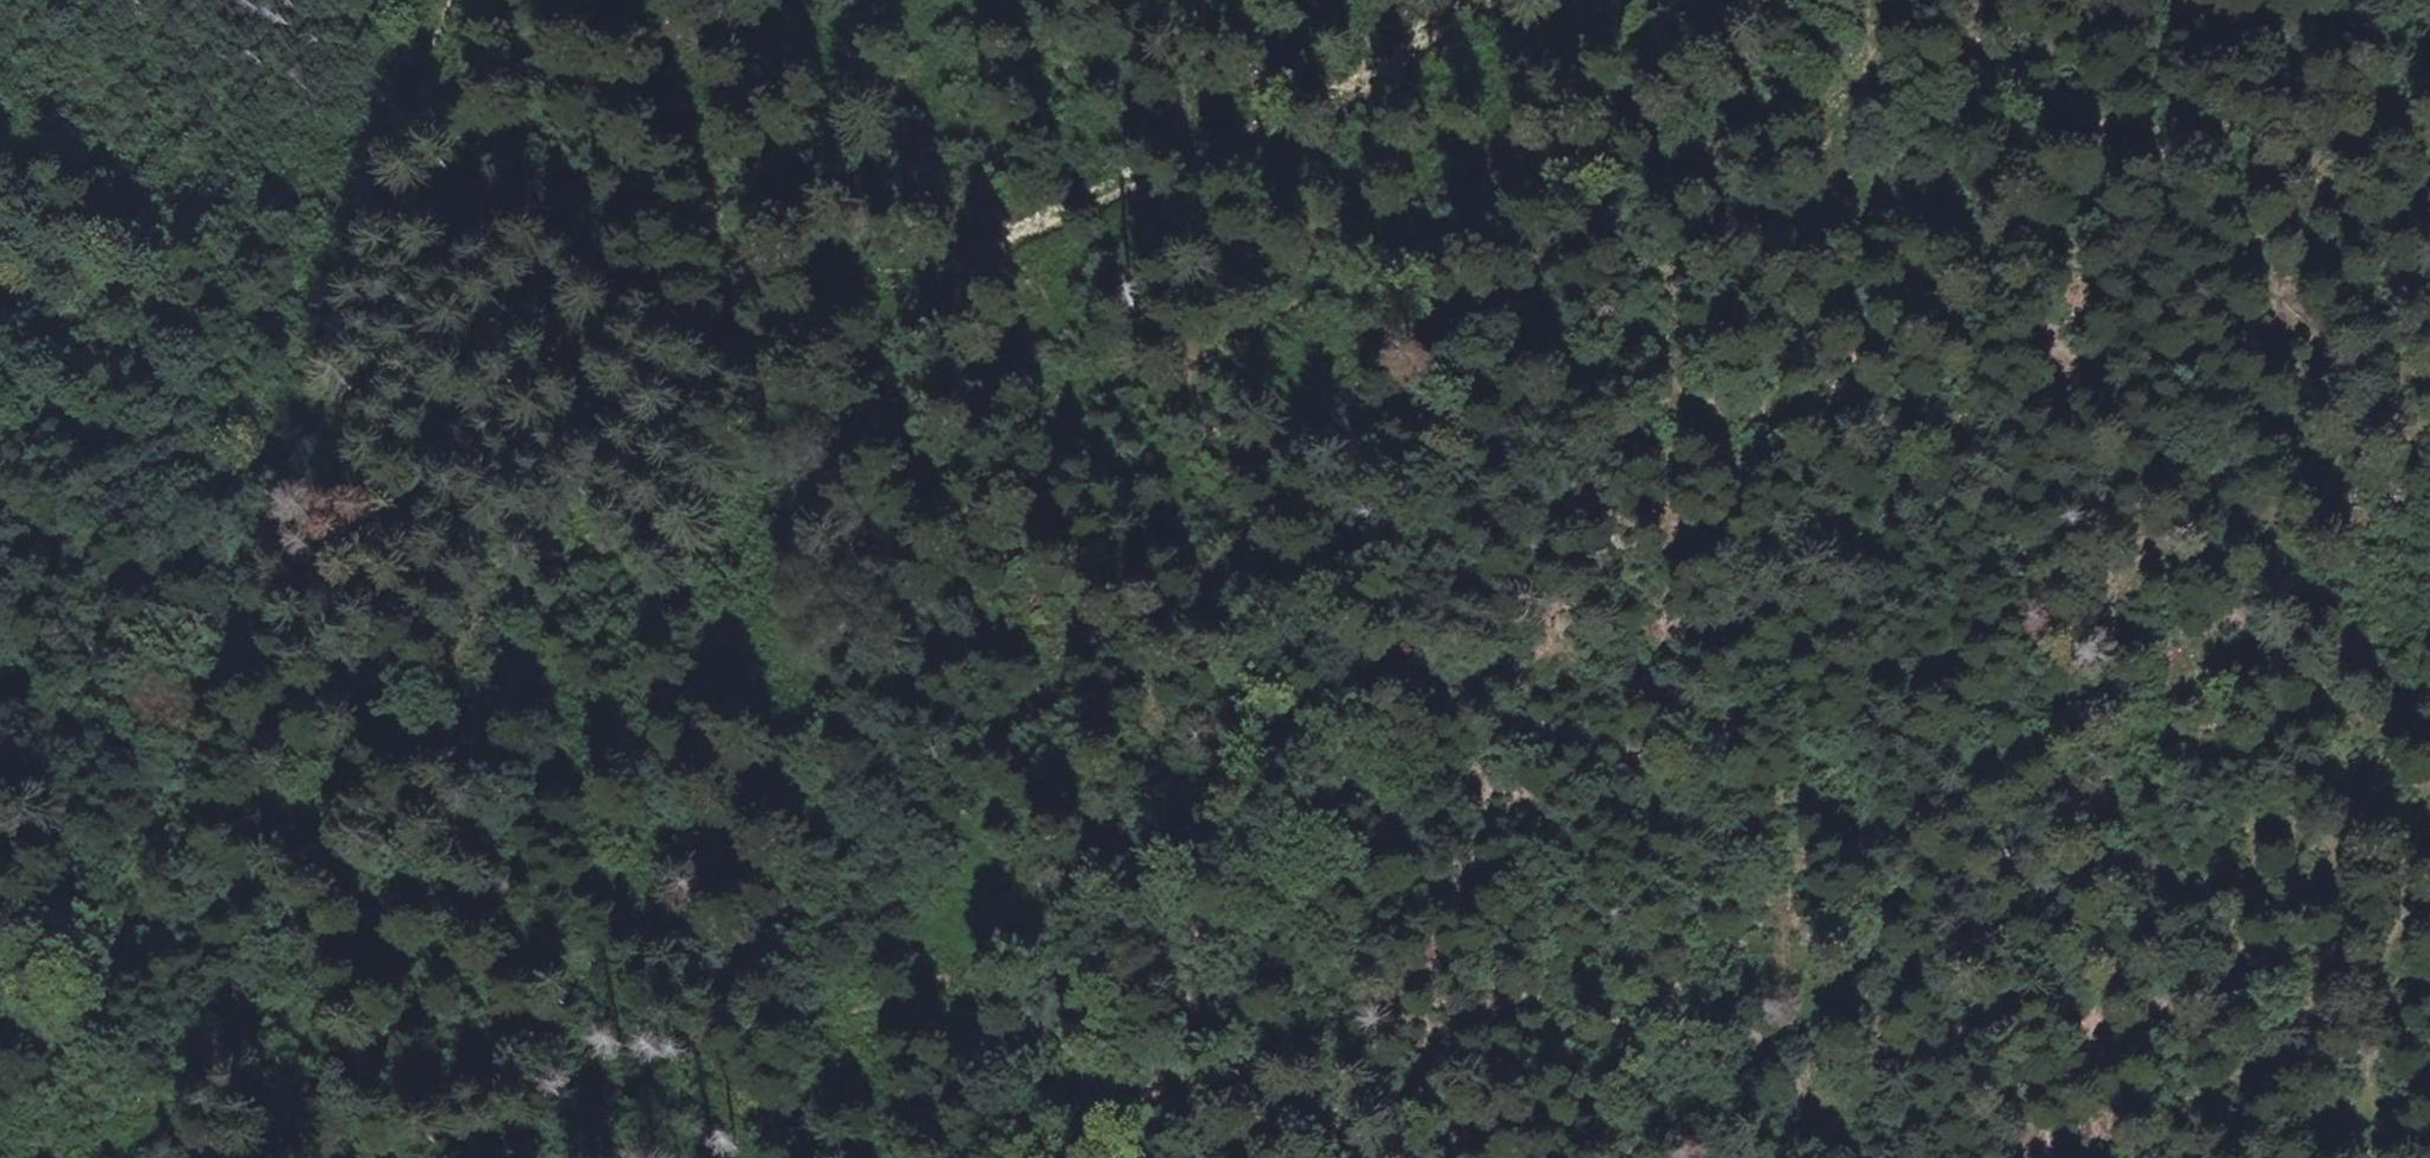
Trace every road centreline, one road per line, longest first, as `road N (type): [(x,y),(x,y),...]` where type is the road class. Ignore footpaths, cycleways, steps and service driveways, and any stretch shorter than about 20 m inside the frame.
road 1 (track): [(1529,608),(1465,650),(1450,733),(1372,856),(1255,1013),(1276,1107),(1261,1157)]
road 2 (track): [(2377,1157),(2383,973),(2416,891),(2429,823)]

